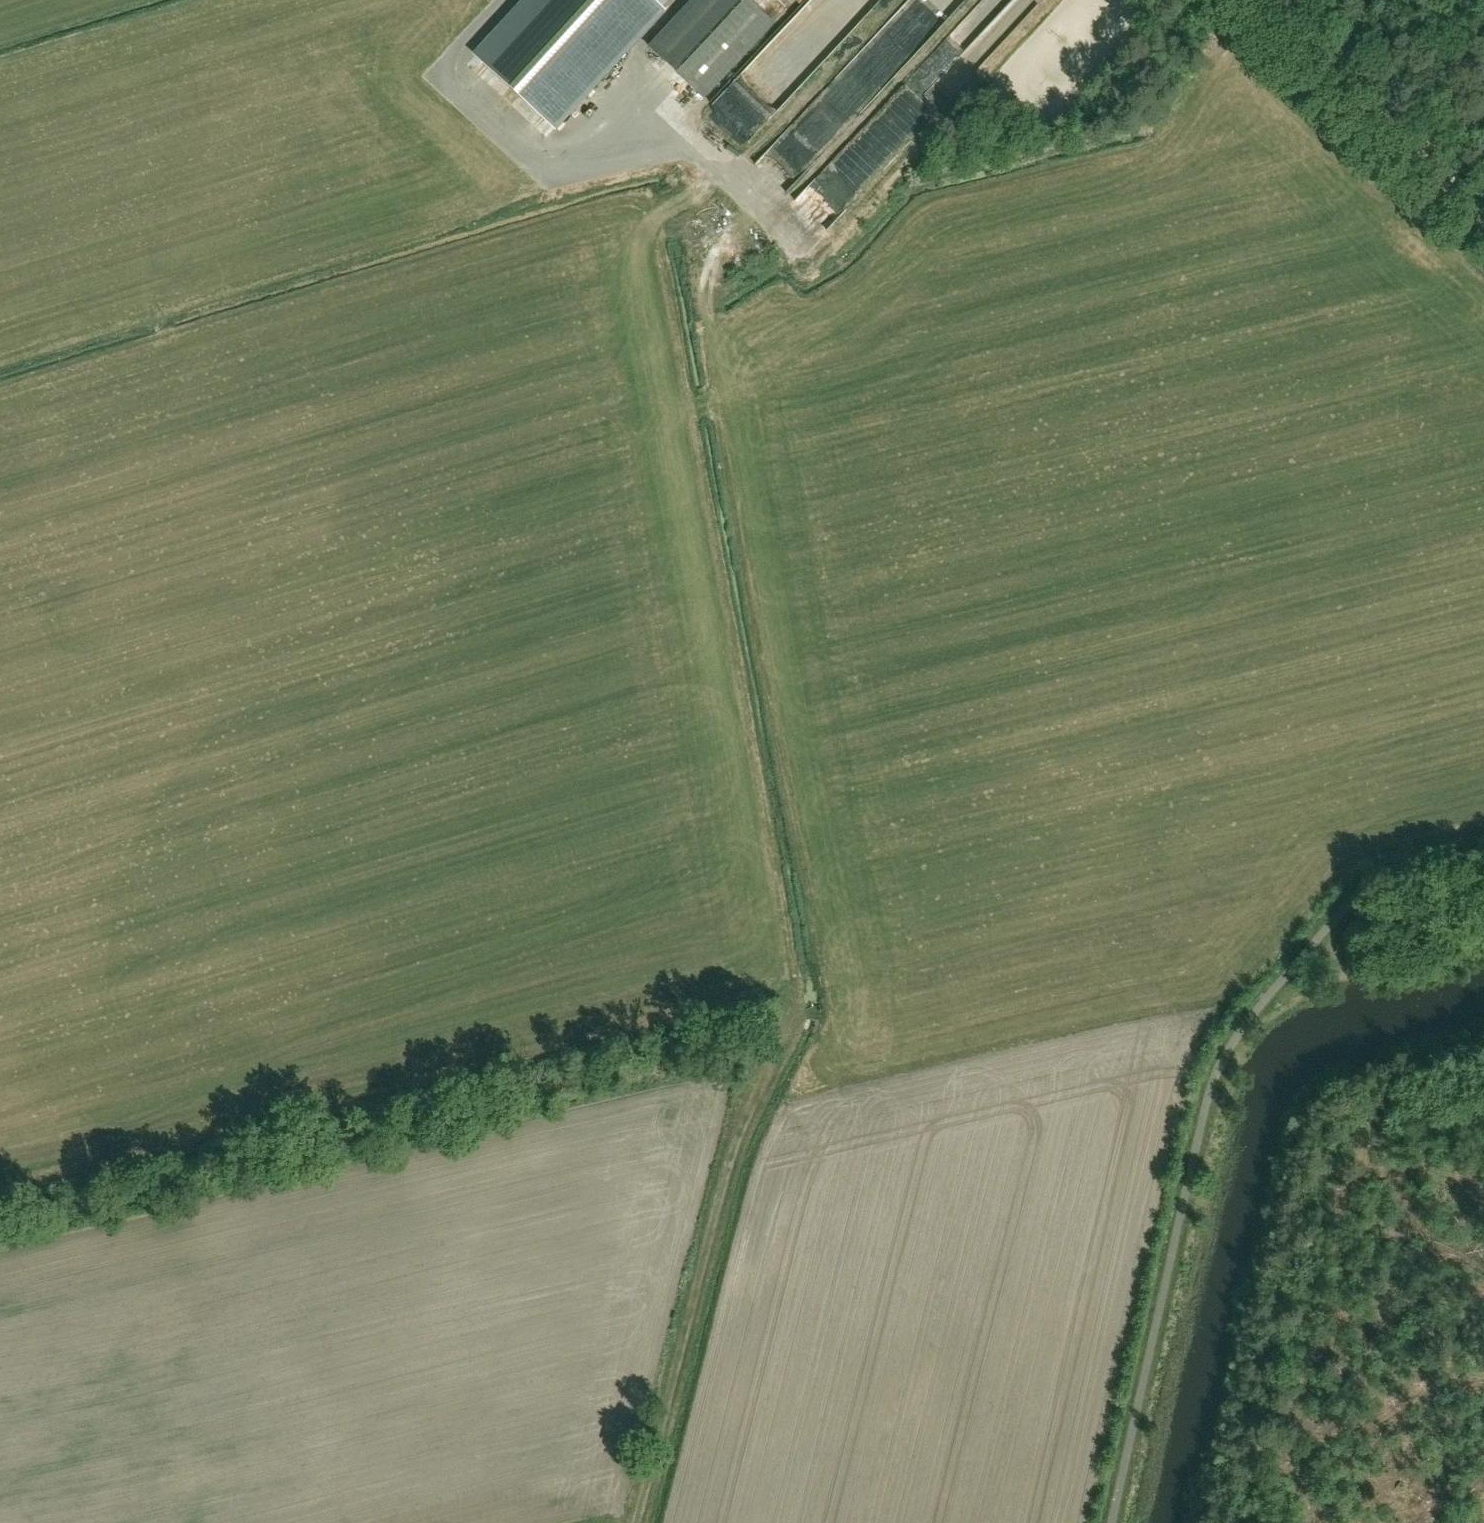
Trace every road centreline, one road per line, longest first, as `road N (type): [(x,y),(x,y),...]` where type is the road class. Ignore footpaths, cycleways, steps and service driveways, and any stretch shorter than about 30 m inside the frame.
road 1 (track): [(635,1522),(733,1152),(793,1036),(793,1004)]
road 2 (unclassified): [(1483,217),(1250,0)]

